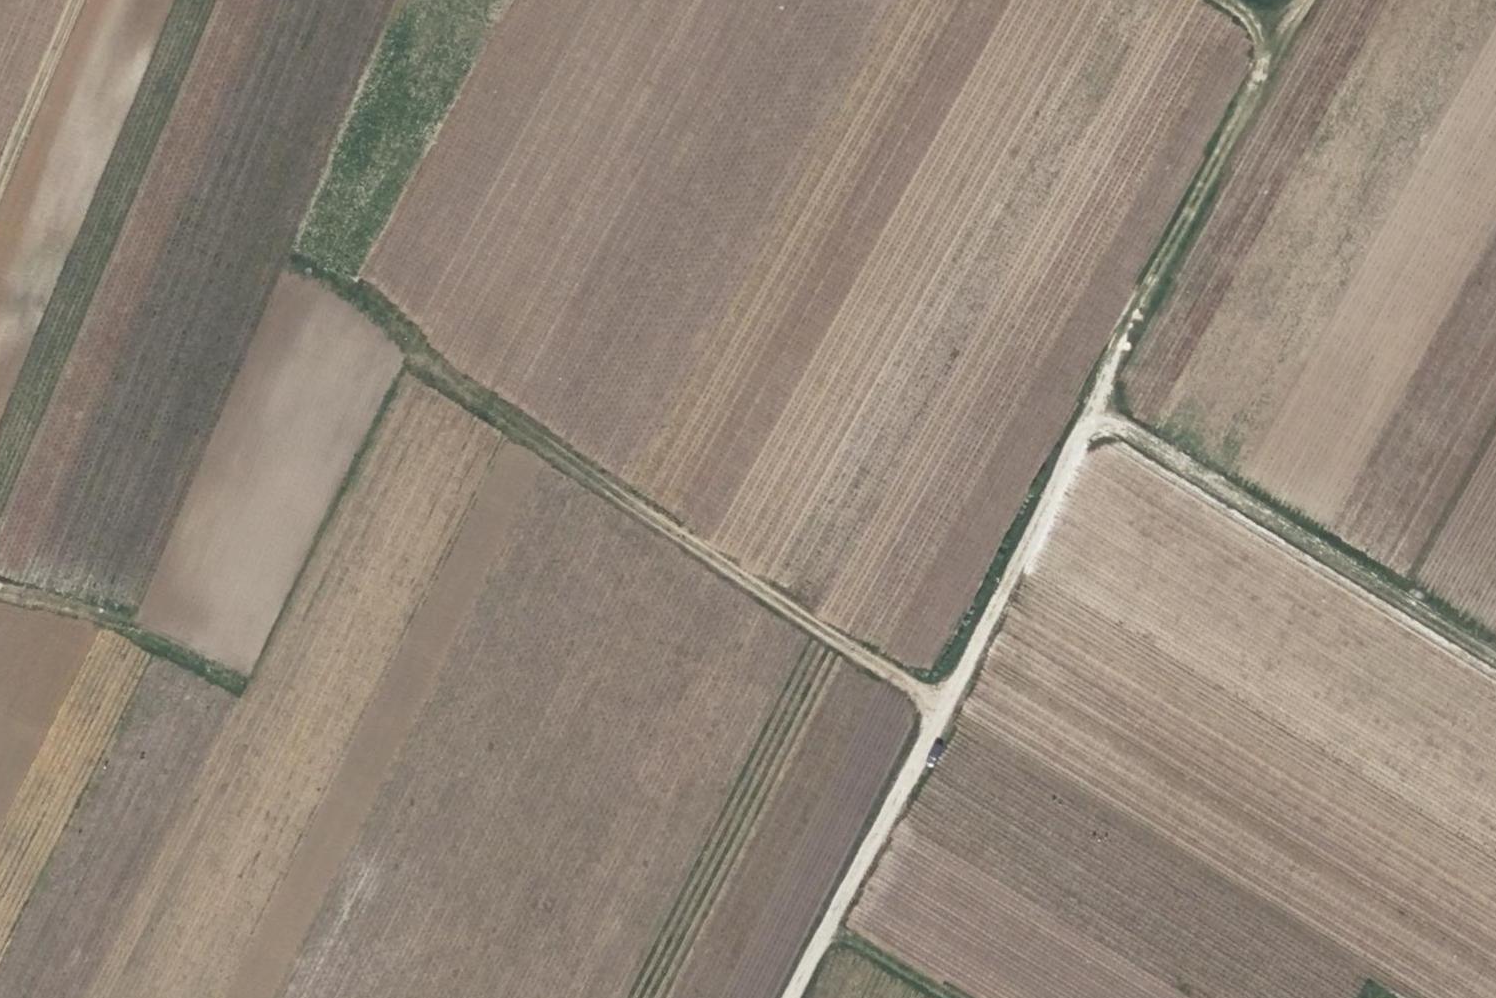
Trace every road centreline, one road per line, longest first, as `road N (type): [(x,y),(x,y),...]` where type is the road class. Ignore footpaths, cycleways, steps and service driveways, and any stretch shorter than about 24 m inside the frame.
road 1 (track): [(130,608),(0,584)]

